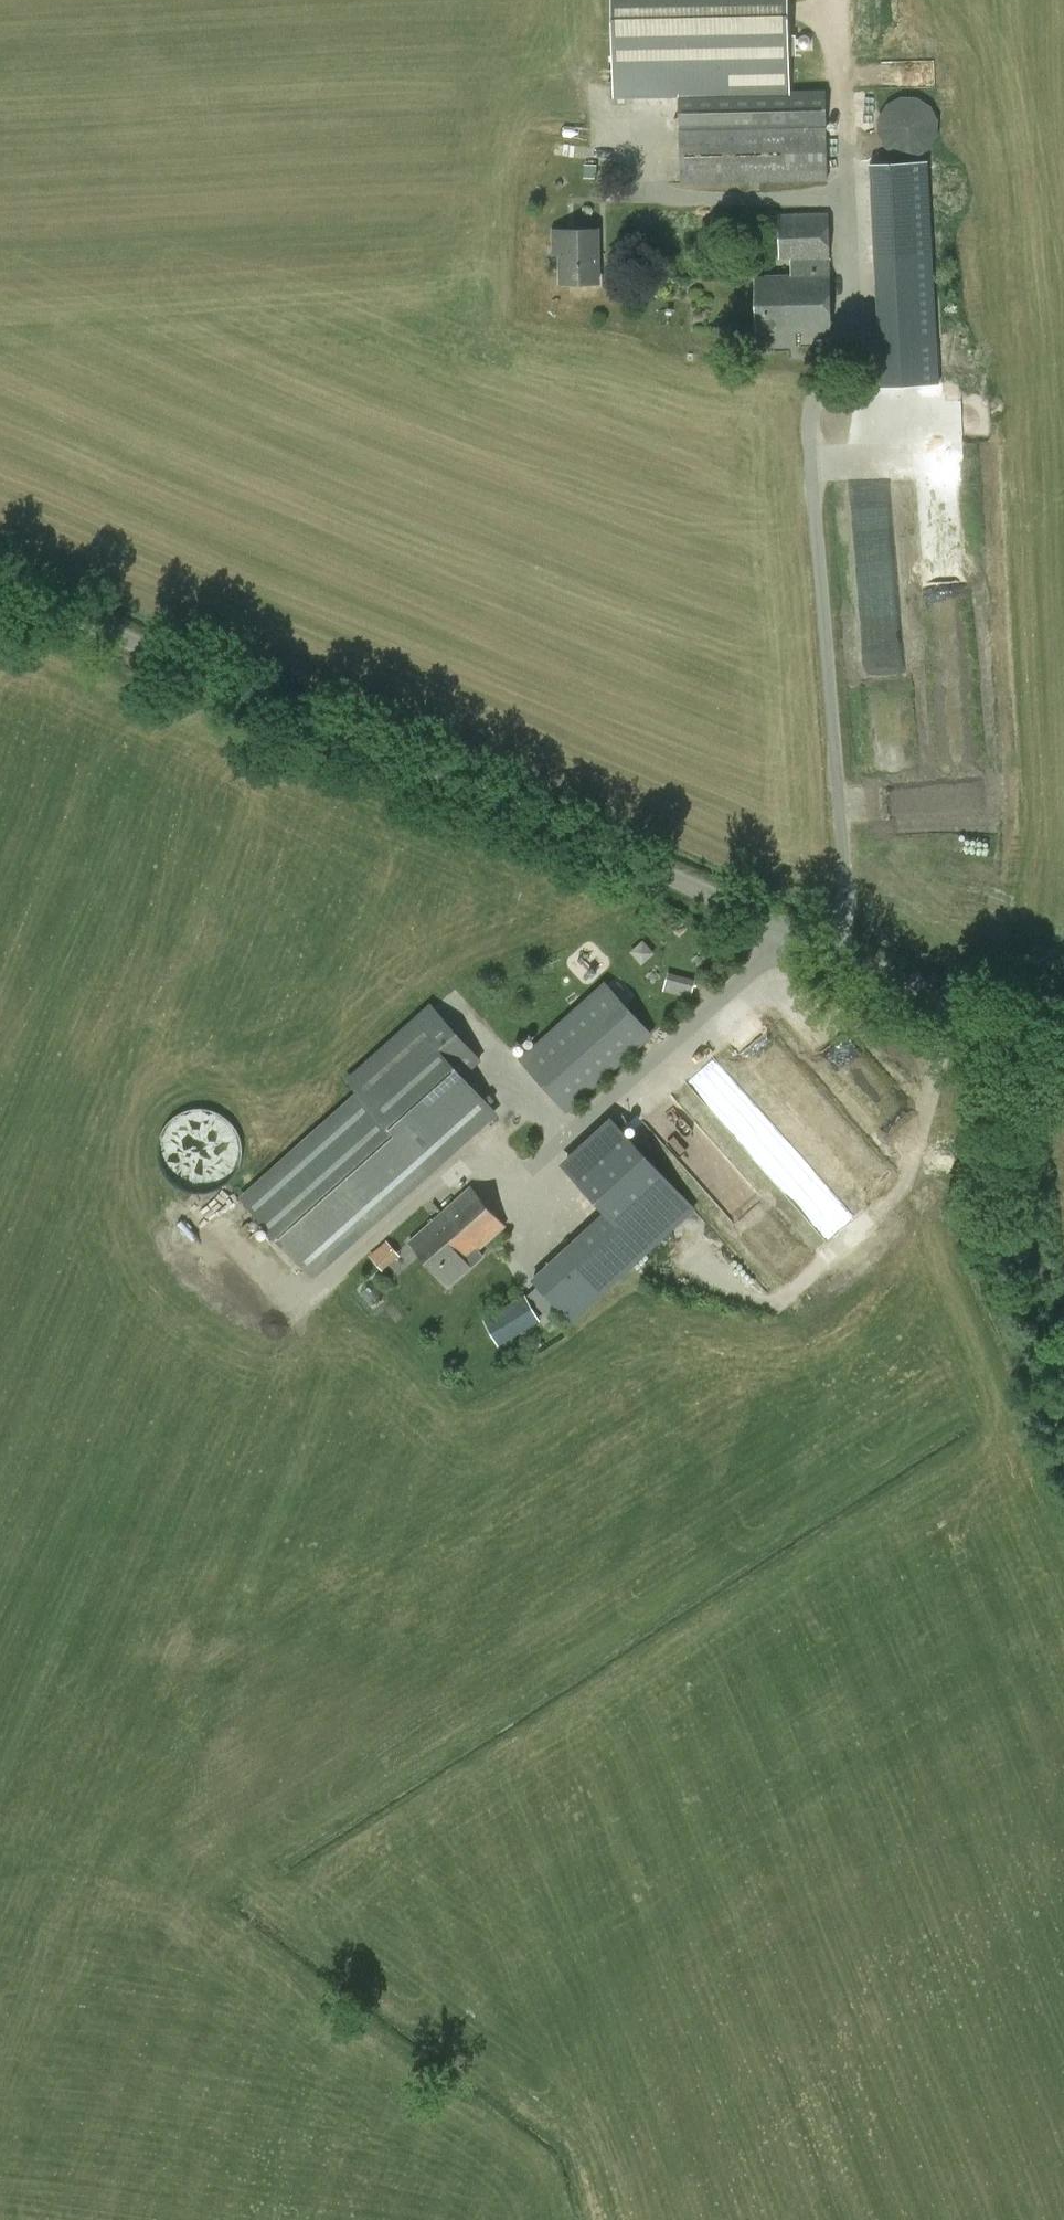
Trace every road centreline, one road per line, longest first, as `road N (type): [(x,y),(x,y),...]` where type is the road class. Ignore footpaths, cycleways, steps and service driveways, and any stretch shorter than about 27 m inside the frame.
road 1 (tertiary): [(1063,1034),(1015,1029),(929,993),(0,585)]

